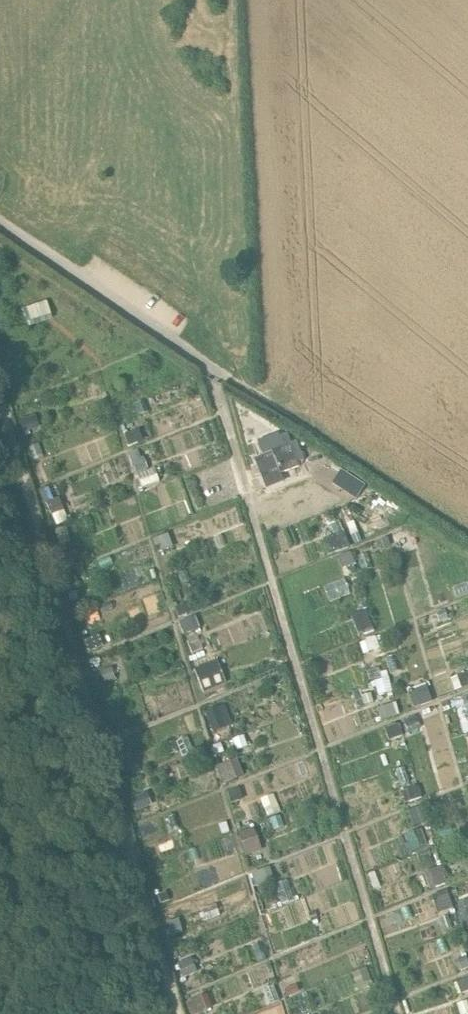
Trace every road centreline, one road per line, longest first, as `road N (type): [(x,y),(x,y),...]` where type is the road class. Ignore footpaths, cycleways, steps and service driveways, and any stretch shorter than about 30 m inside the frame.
road 1 (unclassified): [(230,380),(0,225)]

